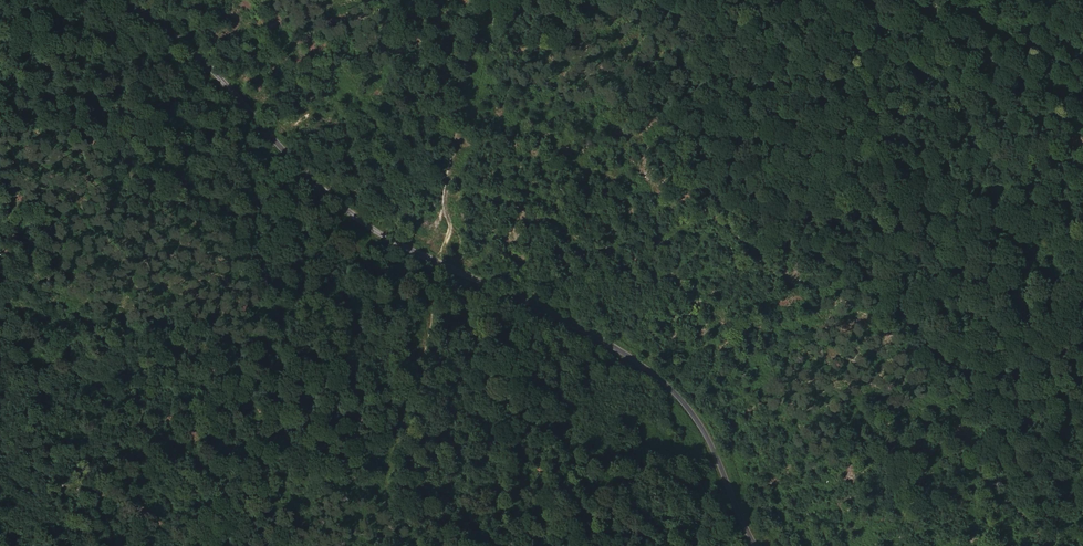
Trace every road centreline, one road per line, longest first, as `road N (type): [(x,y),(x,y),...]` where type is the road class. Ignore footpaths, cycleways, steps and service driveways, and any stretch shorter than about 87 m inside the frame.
road 1 (unclassified): [(752,545),(723,456),(681,401),(560,316),(344,219),(191,55),(120,0)]
road 2 (track): [(379,545),(491,0)]

